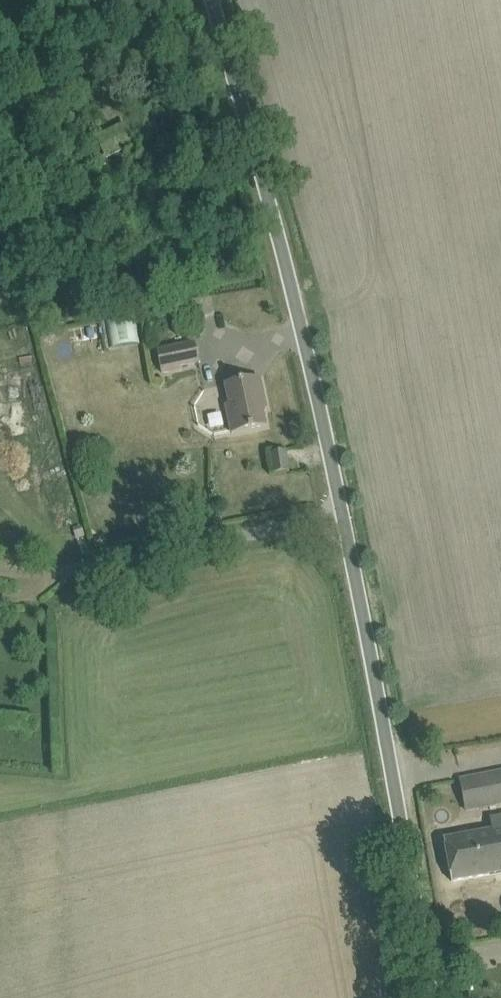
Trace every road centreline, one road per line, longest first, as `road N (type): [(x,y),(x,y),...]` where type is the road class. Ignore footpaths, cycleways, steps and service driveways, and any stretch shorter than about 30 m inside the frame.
road 1 (unclassified): [(344,513),(266,166),(215,0)]
road 2 (unclassified): [(428,997),(344,513)]
road 3 (unclassified): [(344,513),(54,589),(0,575)]

